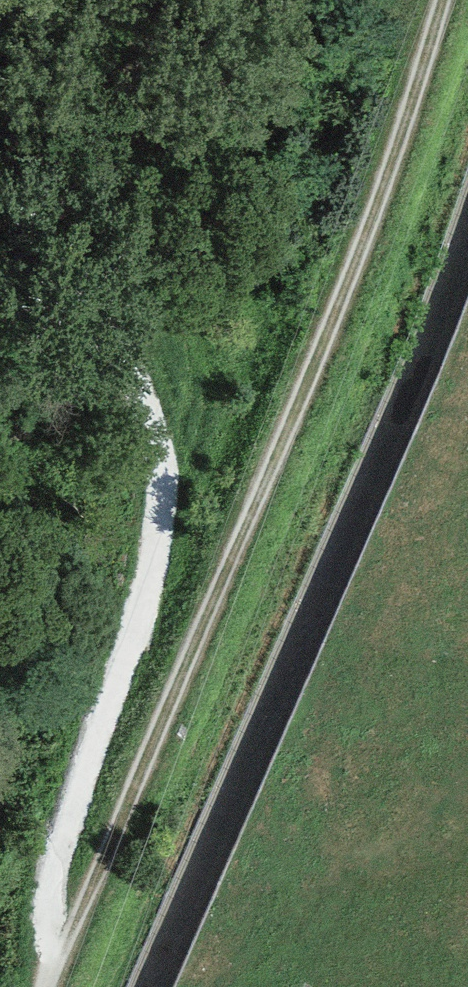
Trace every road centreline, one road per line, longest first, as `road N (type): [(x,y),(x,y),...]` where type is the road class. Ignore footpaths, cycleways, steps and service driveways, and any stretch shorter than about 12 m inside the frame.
road 1 (track): [(443,0),(304,437),(58,979)]
road 2 (track): [(131,288),(169,501),(70,817),(58,979)]

